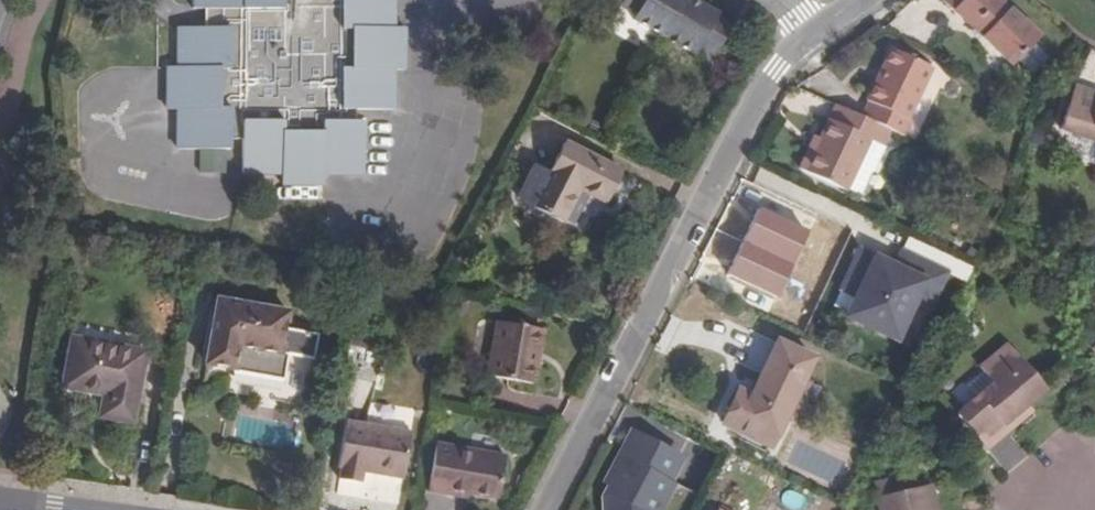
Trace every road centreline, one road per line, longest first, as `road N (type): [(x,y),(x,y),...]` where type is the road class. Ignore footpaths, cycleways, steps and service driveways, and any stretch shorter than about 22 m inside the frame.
road 1 (unclassified): [(550,509),(777,68),(811,28)]

